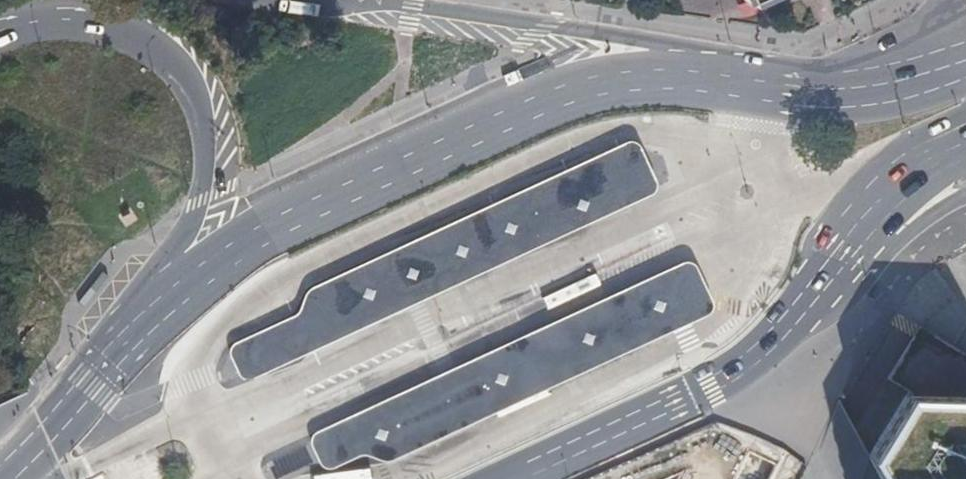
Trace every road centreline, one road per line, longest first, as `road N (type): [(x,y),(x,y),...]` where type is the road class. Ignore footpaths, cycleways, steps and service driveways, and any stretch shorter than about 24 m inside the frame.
road 1 (primary): [(768,85),(639,79),(565,95),(252,240),(169,288)]
road 2 (primary): [(768,85),(639,48),(302,0)]
road 3 (primary): [(0,32),(81,20),(134,37),(179,72),(200,116),(205,155),(199,204),(169,288)]
road 4 (primary): [(517,478),(745,368),(782,338),(852,247)]
road 5 (primary): [(169,288),(93,386),(1,478)]
road 6 (primary): [(965,53),(883,84),(768,85)]
road 7 (primary): [(852,247),(927,169),(965,150)]

